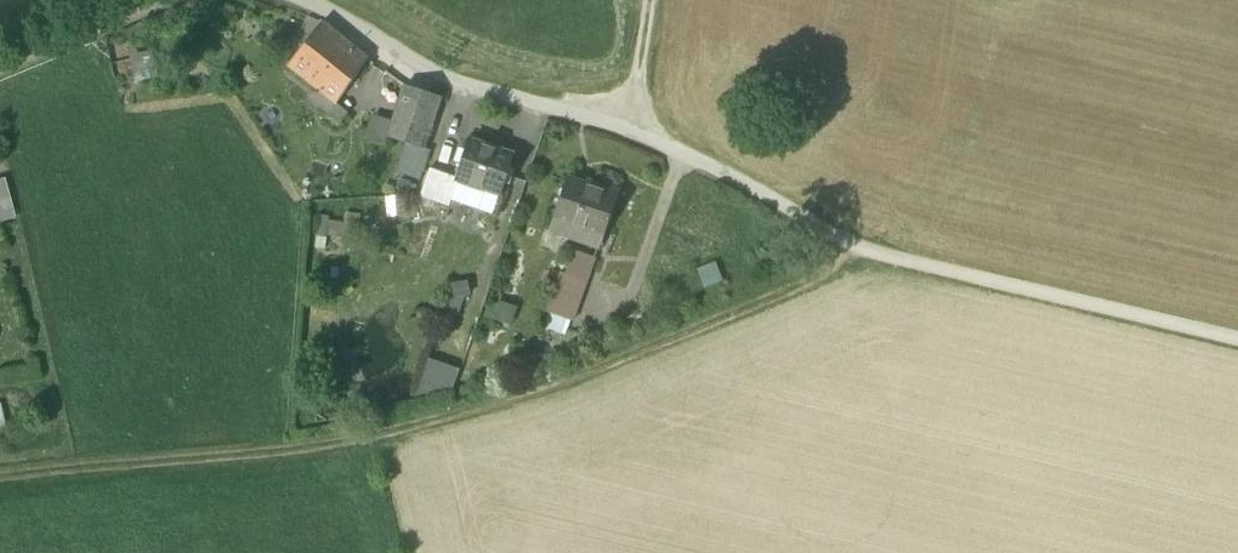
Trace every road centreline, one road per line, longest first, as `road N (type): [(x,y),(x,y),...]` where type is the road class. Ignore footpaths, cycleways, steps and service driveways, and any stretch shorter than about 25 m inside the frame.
road 1 (track): [(1237,337),(852,243),(749,302),(605,365),(376,438),(0,478)]
road 2 (residential): [(852,243),(617,124),(453,83),(296,0)]
road 3 (residential): [(0,65),(148,0)]

